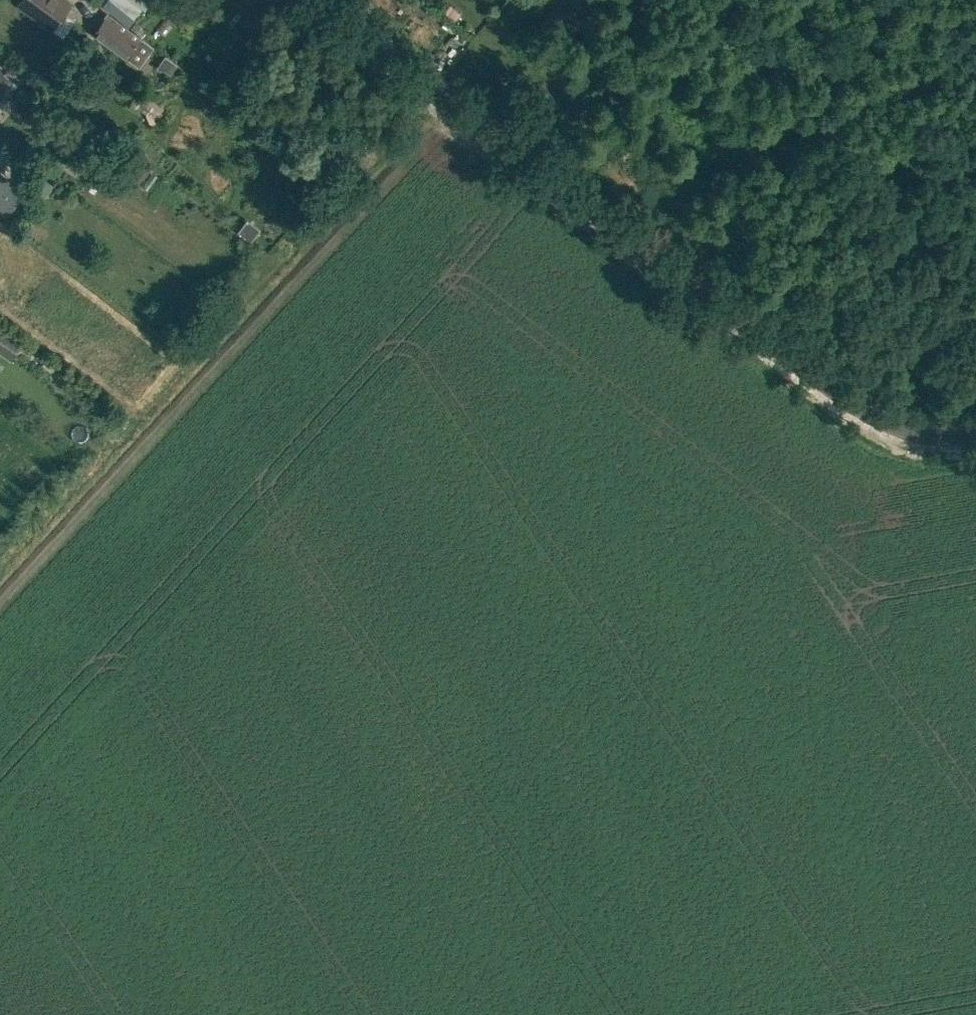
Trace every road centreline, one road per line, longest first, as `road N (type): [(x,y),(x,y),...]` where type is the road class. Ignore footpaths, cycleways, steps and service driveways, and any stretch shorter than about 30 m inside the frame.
road 1 (unclassified): [(304,0),(853,407),(909,431),(975,438)]
road 2 (track): [(529,0),(0,570)]

